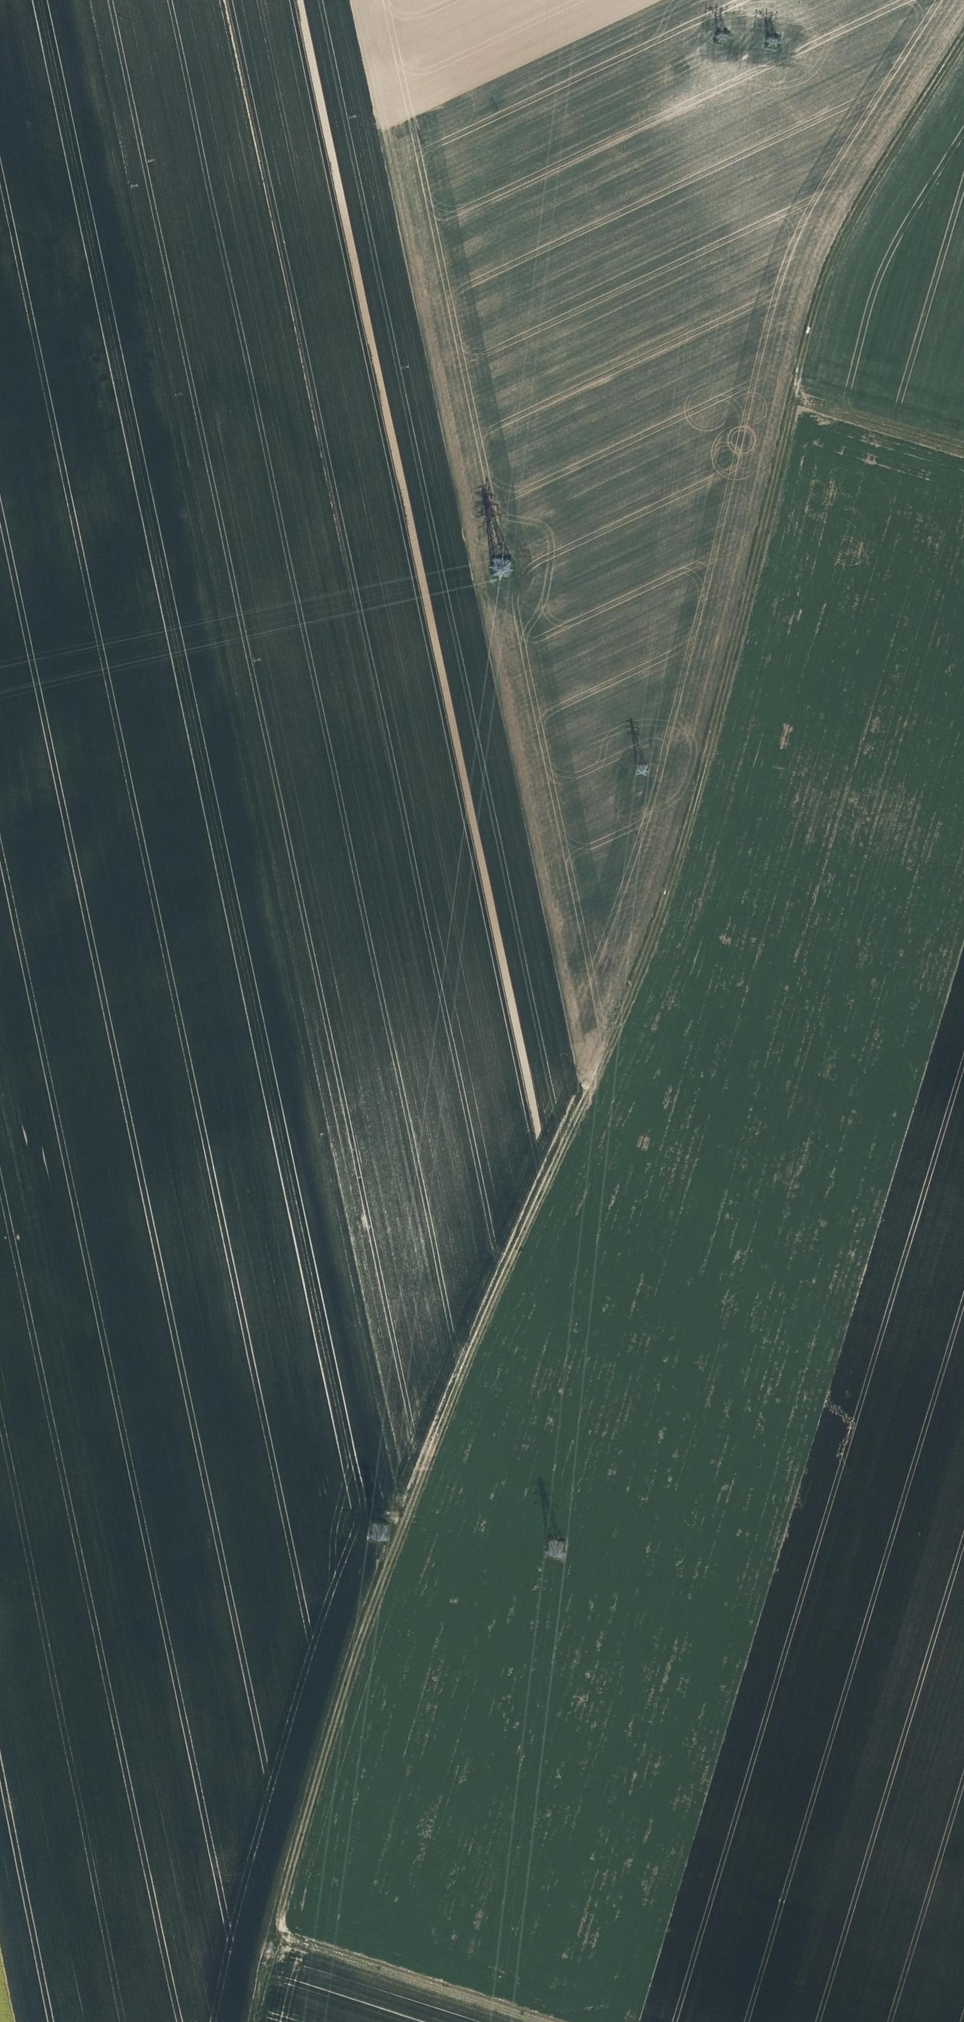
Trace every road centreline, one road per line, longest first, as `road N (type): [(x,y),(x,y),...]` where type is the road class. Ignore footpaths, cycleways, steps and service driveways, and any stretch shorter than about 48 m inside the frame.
road 1 (track): [(963,40),(843,234),(792,392),(684,840),(650,942),(440,1432),(336,1719),(254,2021)]
road 2 (track): [(550,2021),(278,1934)]
road 3 (track): [(792,392),(963,444)]

